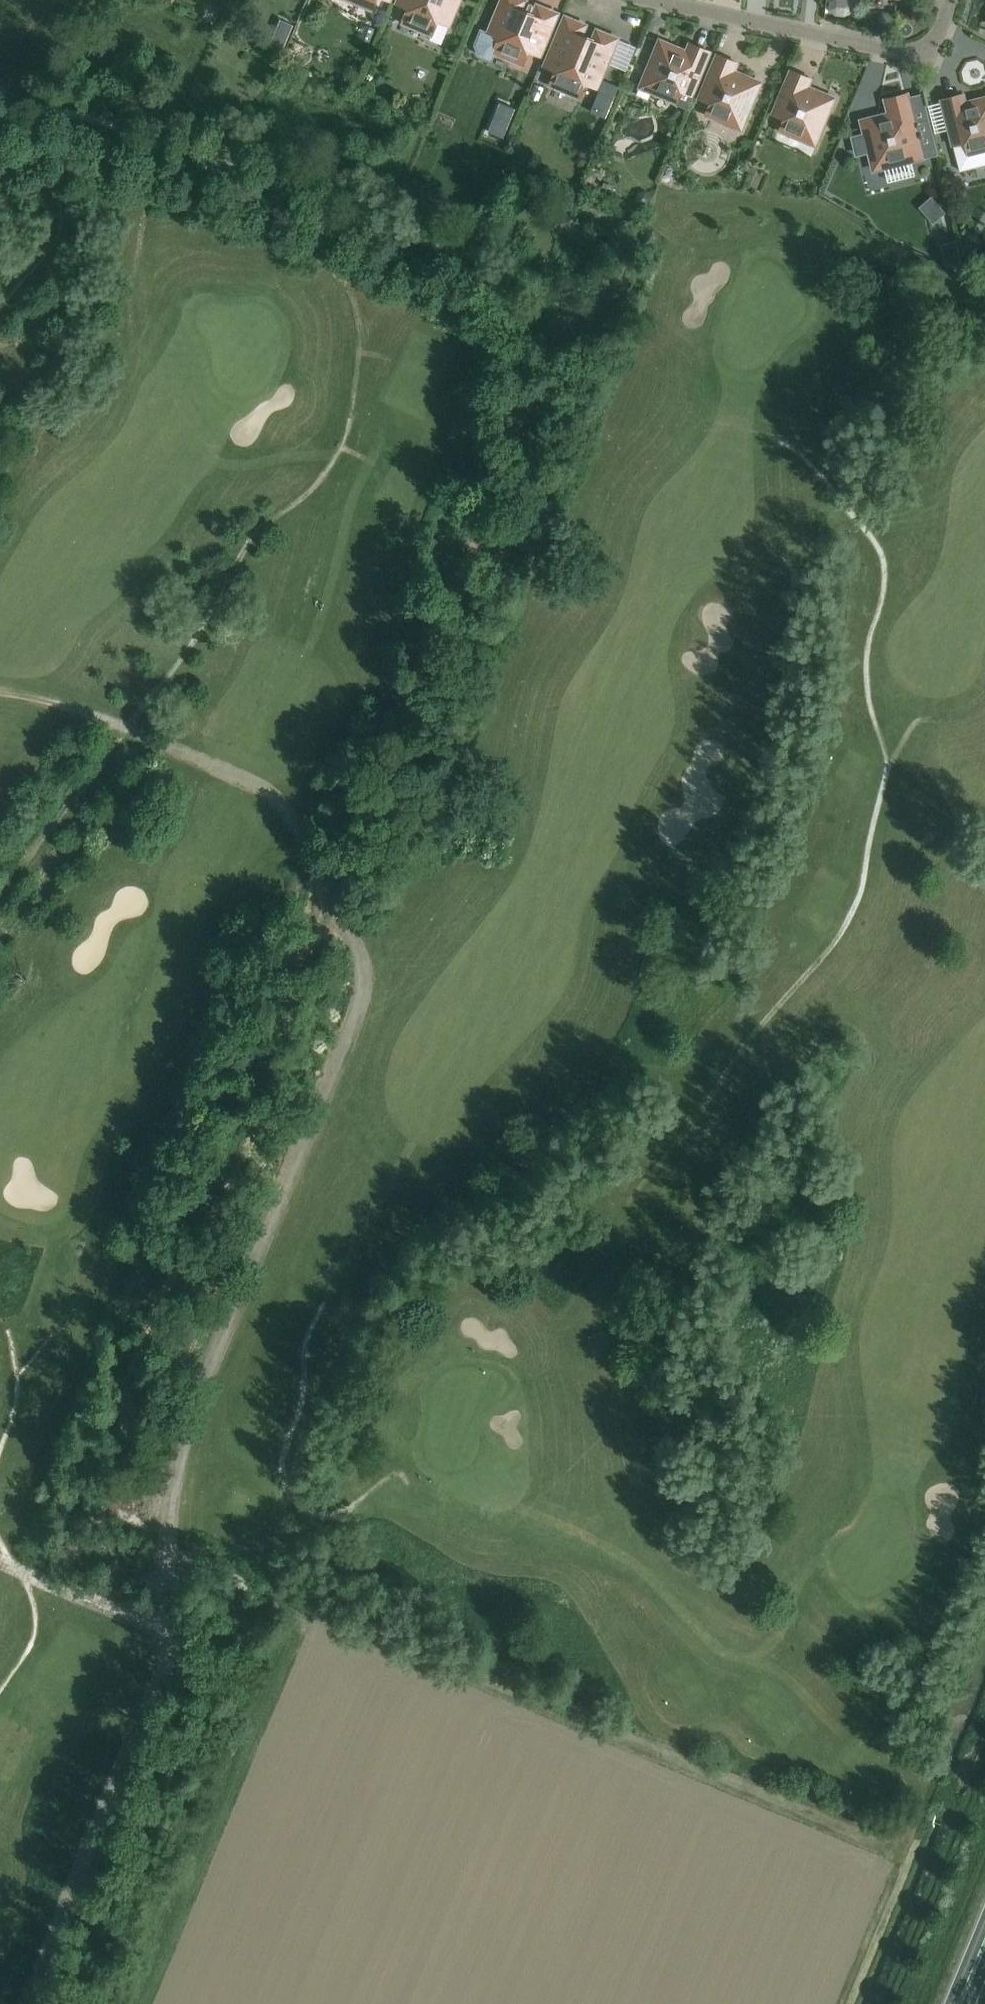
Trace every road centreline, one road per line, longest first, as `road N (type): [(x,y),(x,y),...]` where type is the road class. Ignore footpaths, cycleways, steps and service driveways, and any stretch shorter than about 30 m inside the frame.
road 1 (residential): [(637,0),(936,65),(952,0)]

